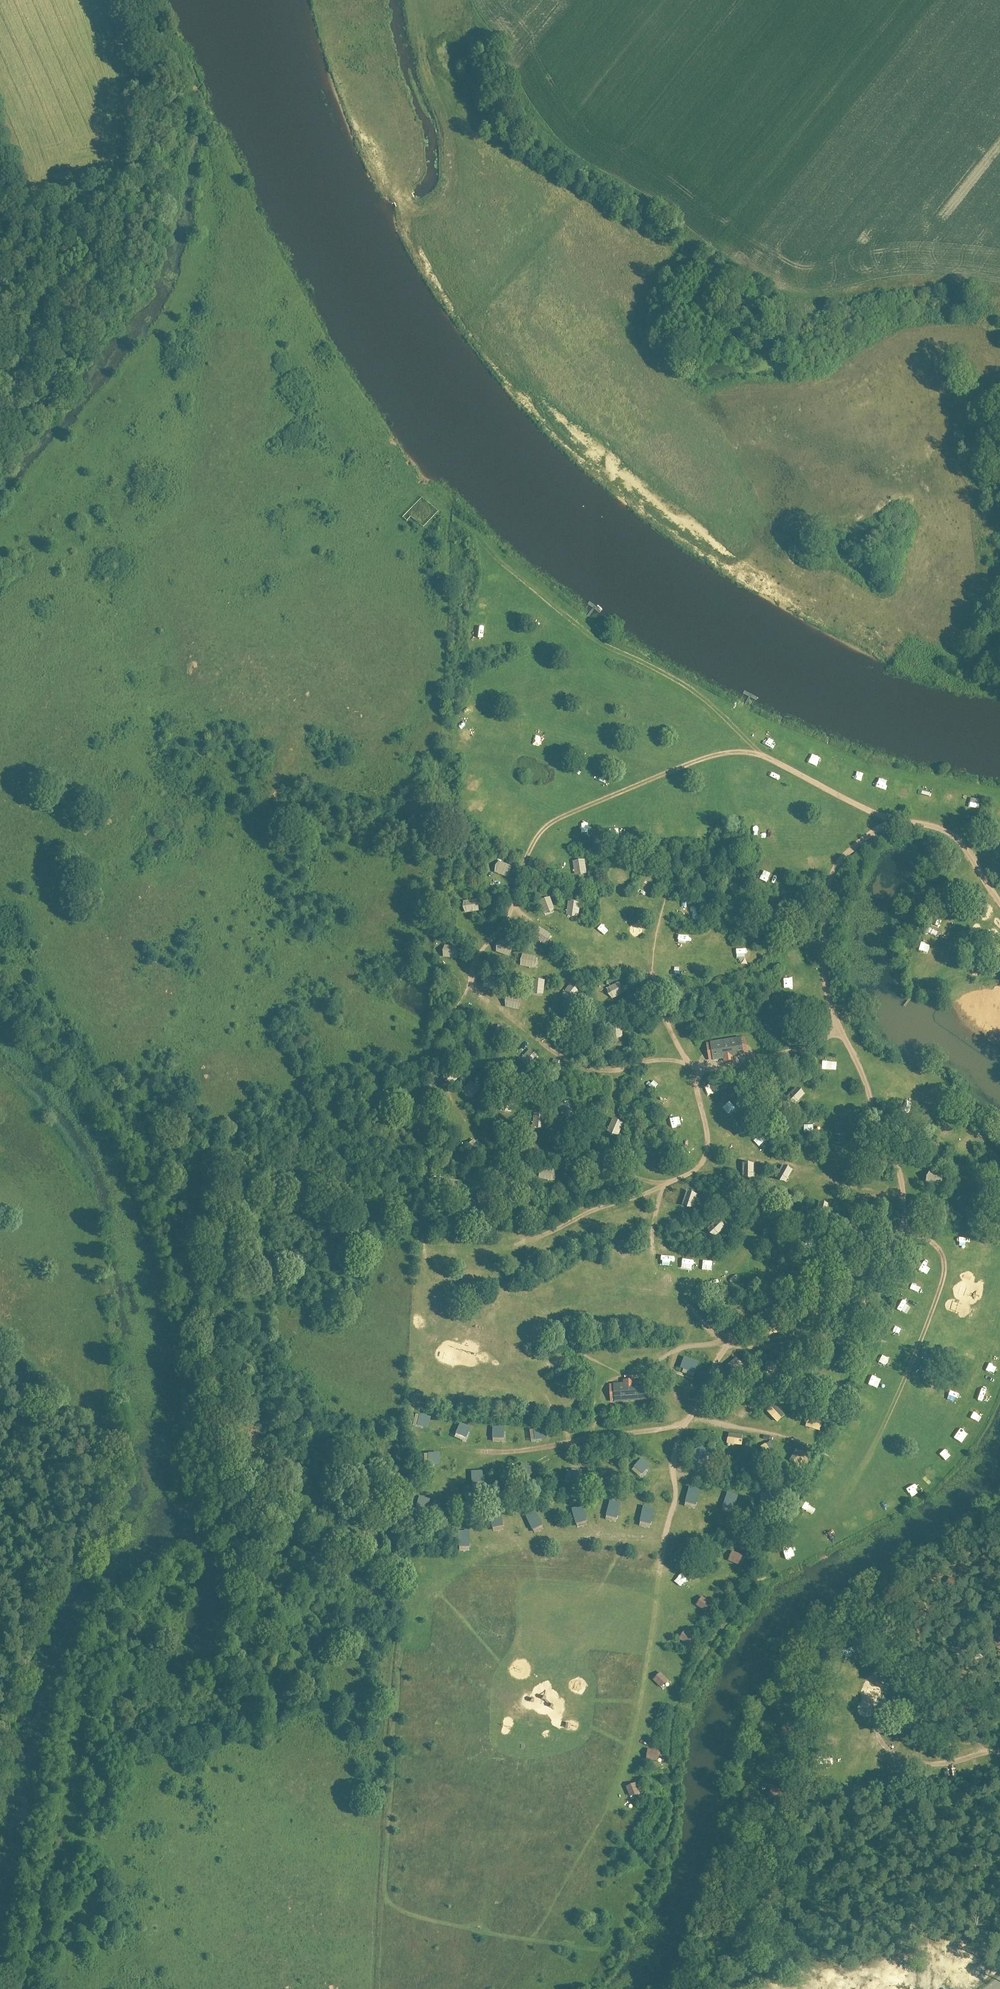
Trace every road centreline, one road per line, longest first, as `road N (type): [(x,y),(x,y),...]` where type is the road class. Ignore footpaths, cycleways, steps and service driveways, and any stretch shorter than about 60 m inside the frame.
road 1 (track): [(901,824),(773,761),(719,757),(550,826),(518,882),(515,907)]
road 2 (track): [(761,756),(700,697),(585,631),(453,513)]
road 3 (track): [(908,1229),(938,1247),(946,1270),(859,1477)]
road 4 (track): [(701,1071),(698,1095),(710,1137),(700,1168),(542,1236)]
road 5 (track): [(0,158),(31,259),(35,394),(24,414)]
road 6 (track): [(671,1448),(698,1517),(644,1694)]
road 7 (track): [(684,1423),(599,1595),(585,1650)]
road 8 (track): [(701,1071),(672,1033),(658,990),(667,908)]
road 9 (track): [(687,1060),(604,1071),(546,1045)]
road 10 (track): [(722,1346),(616,1371),(594,1361)]
road 11 (track): [(0,1678),(39,1612),(50,1569)]

